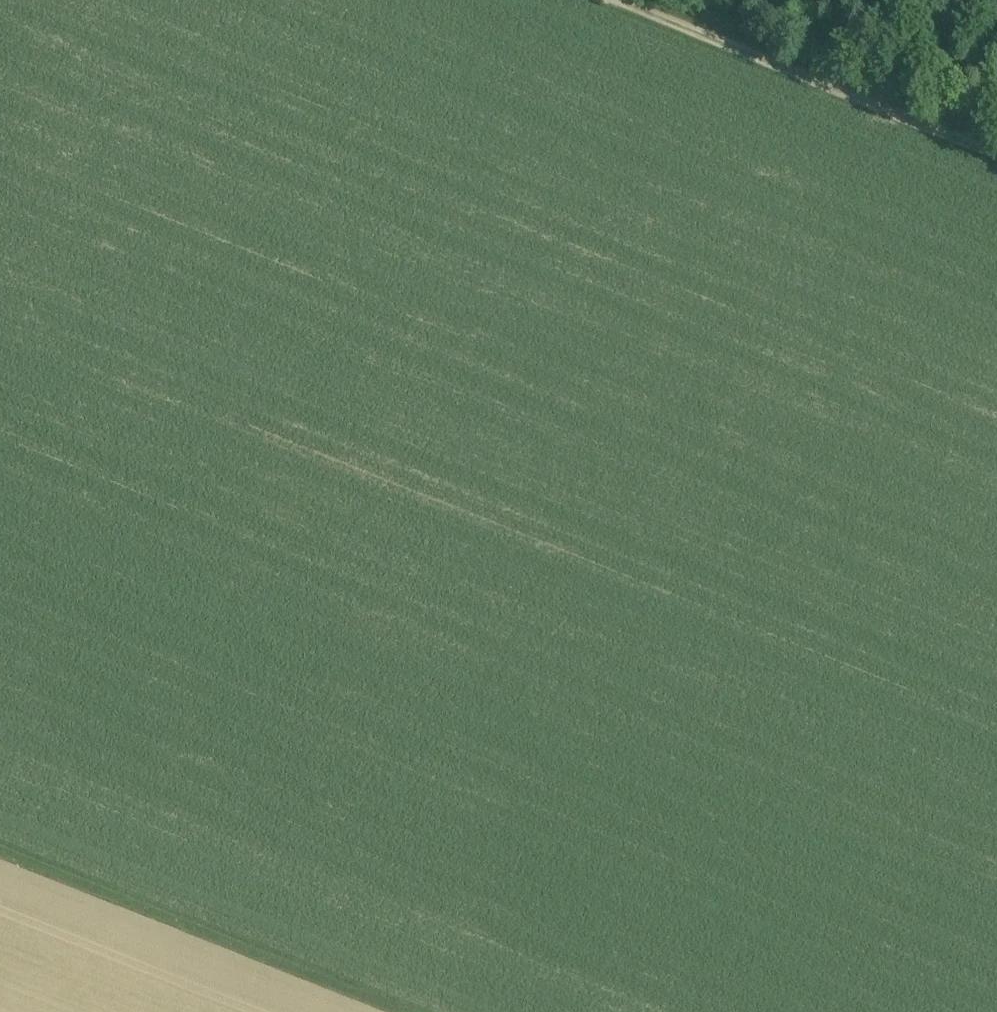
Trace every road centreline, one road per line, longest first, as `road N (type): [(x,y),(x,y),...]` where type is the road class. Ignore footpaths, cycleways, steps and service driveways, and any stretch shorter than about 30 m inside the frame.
road 1 (track): [(617,0),(996,151)]

